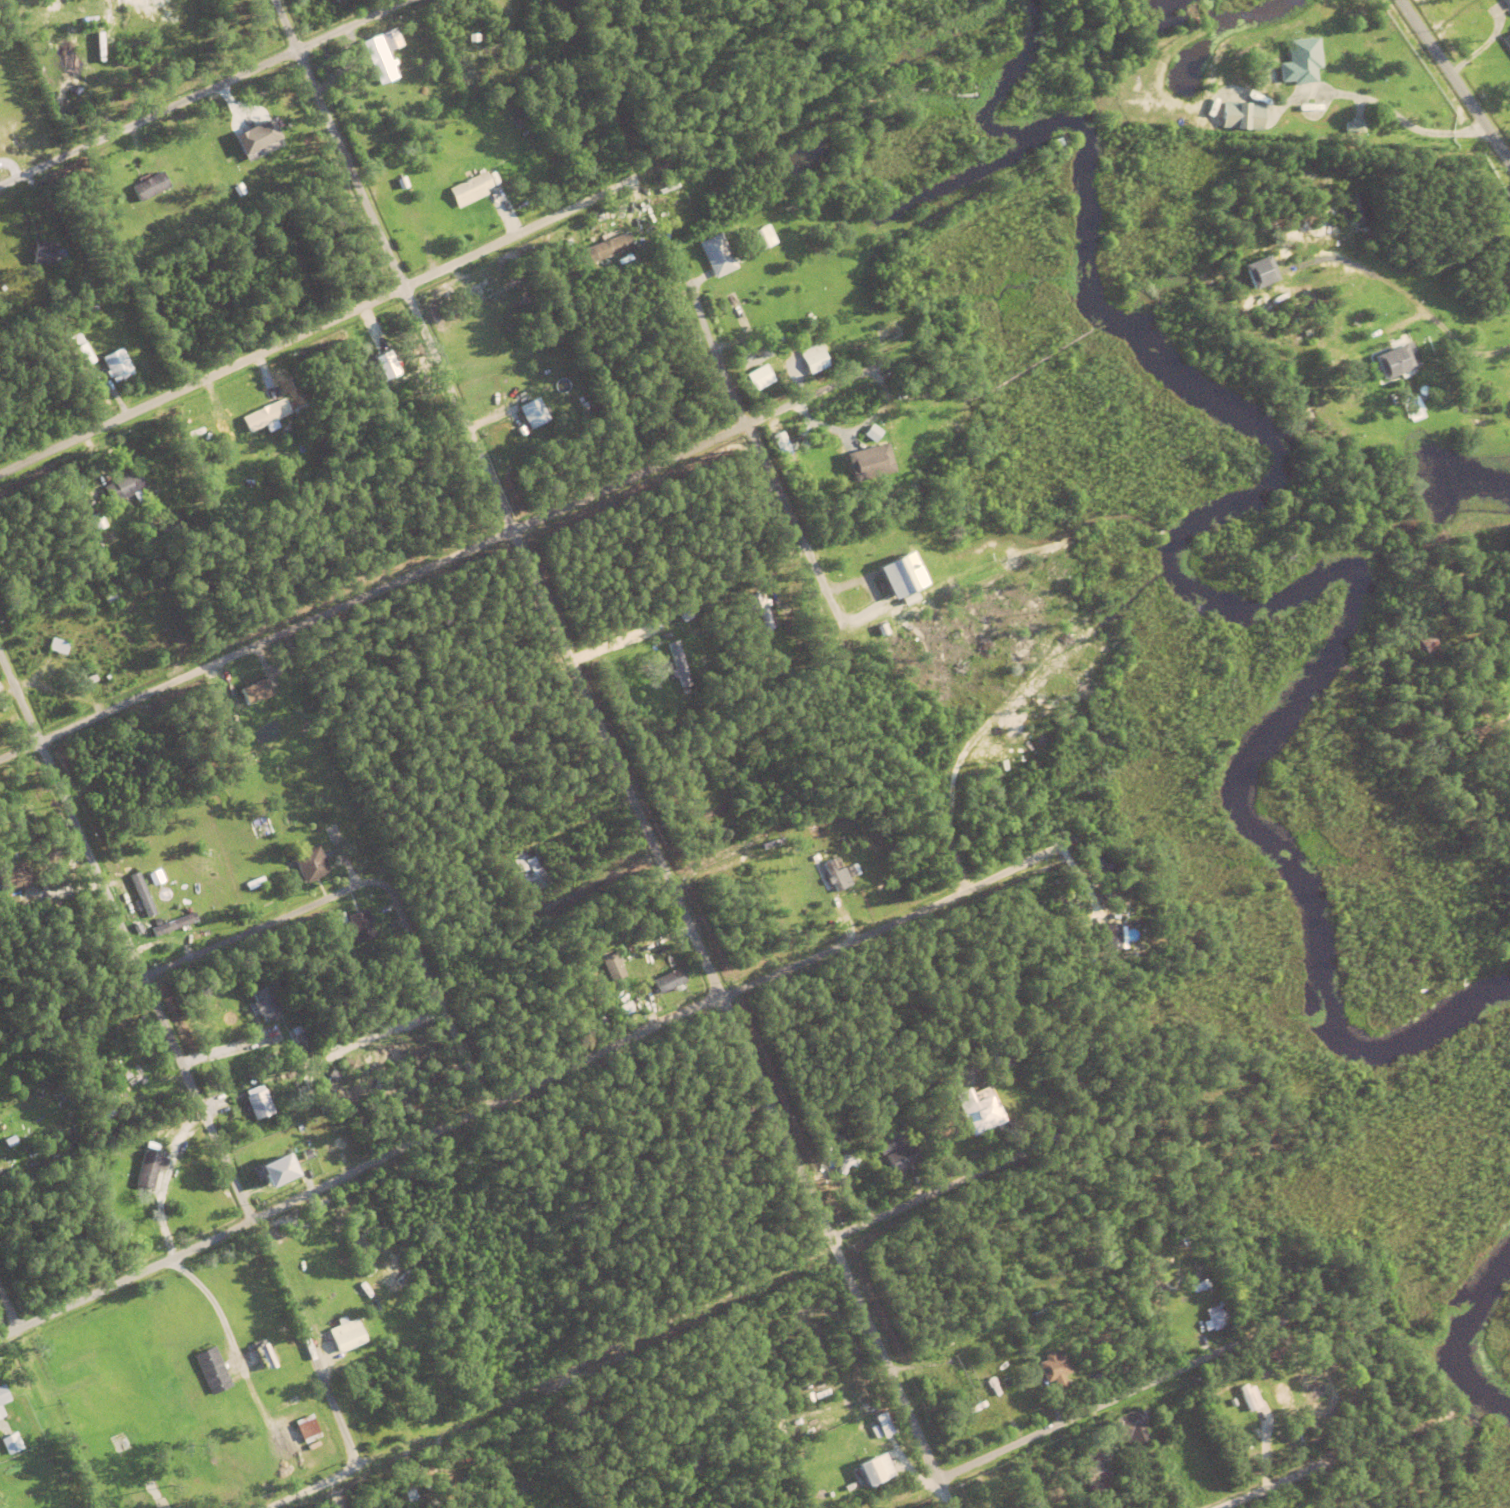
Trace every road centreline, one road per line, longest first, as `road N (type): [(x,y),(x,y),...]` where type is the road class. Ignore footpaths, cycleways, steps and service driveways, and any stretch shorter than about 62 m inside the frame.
road 1 (residential): [(950,1507),(275,0)]
road 2 (residential): [(1207,787),(935,902),(0,1341)]
road 3 (residential): [(361,1464),(0,655)]
road 4 (residential): [(0,766),(761,422)]
road 5 (residential): [(0,476),(679,159)]
road 6 (residential): [(1476,1224),(1300,1319),(886,1507)]
road 7 (residential): [(0,188),(412,0)]
road 8 (residential): [(145,984),(524,812)]
road 9 (residential): [(485,1113),(381,882)]
road 10 (residential): [(1444,1417),(1231,1507)]
road 11 (residential): [(829,1242),(1030,1153)]
road 12 (residential): [(802,639),(706,448)]
road 13 (residential): [(1509,163),(1400,0)]

